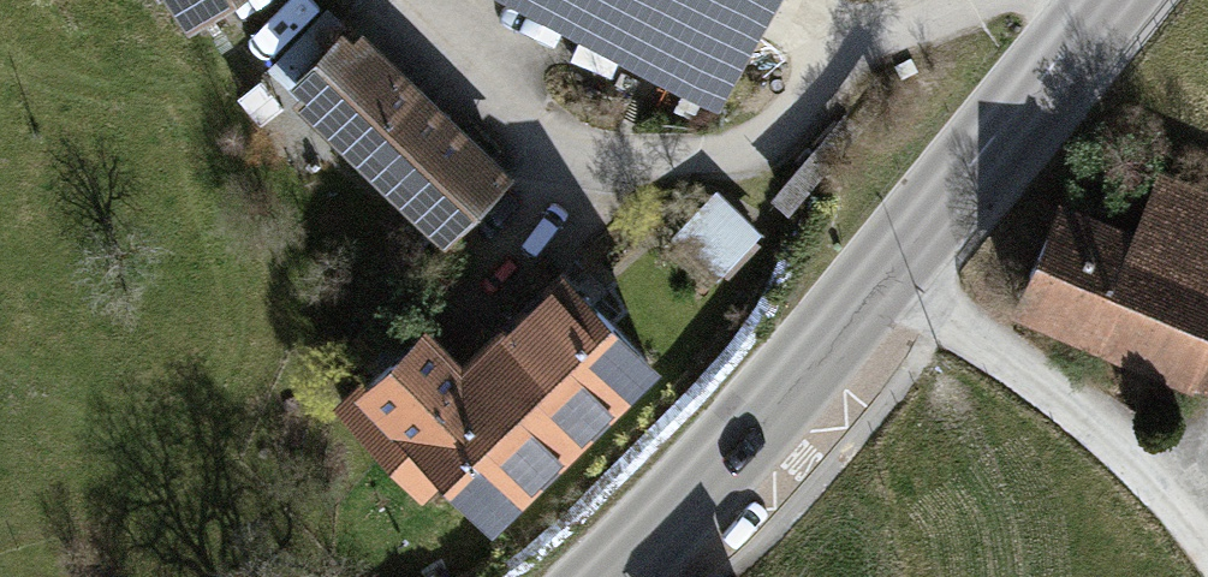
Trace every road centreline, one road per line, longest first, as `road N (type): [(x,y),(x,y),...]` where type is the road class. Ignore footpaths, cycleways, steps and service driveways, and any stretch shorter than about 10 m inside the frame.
road 1 (tertiary): [(1106,0),(670,516),(606,576)]
road 2 (track): [(416,0),(546,139),(599,159),(636,162),(747,150),(799,112),(859,42),(970,0)]
road 3 (track): [(882,264),(1115,438),(1207,538)]

